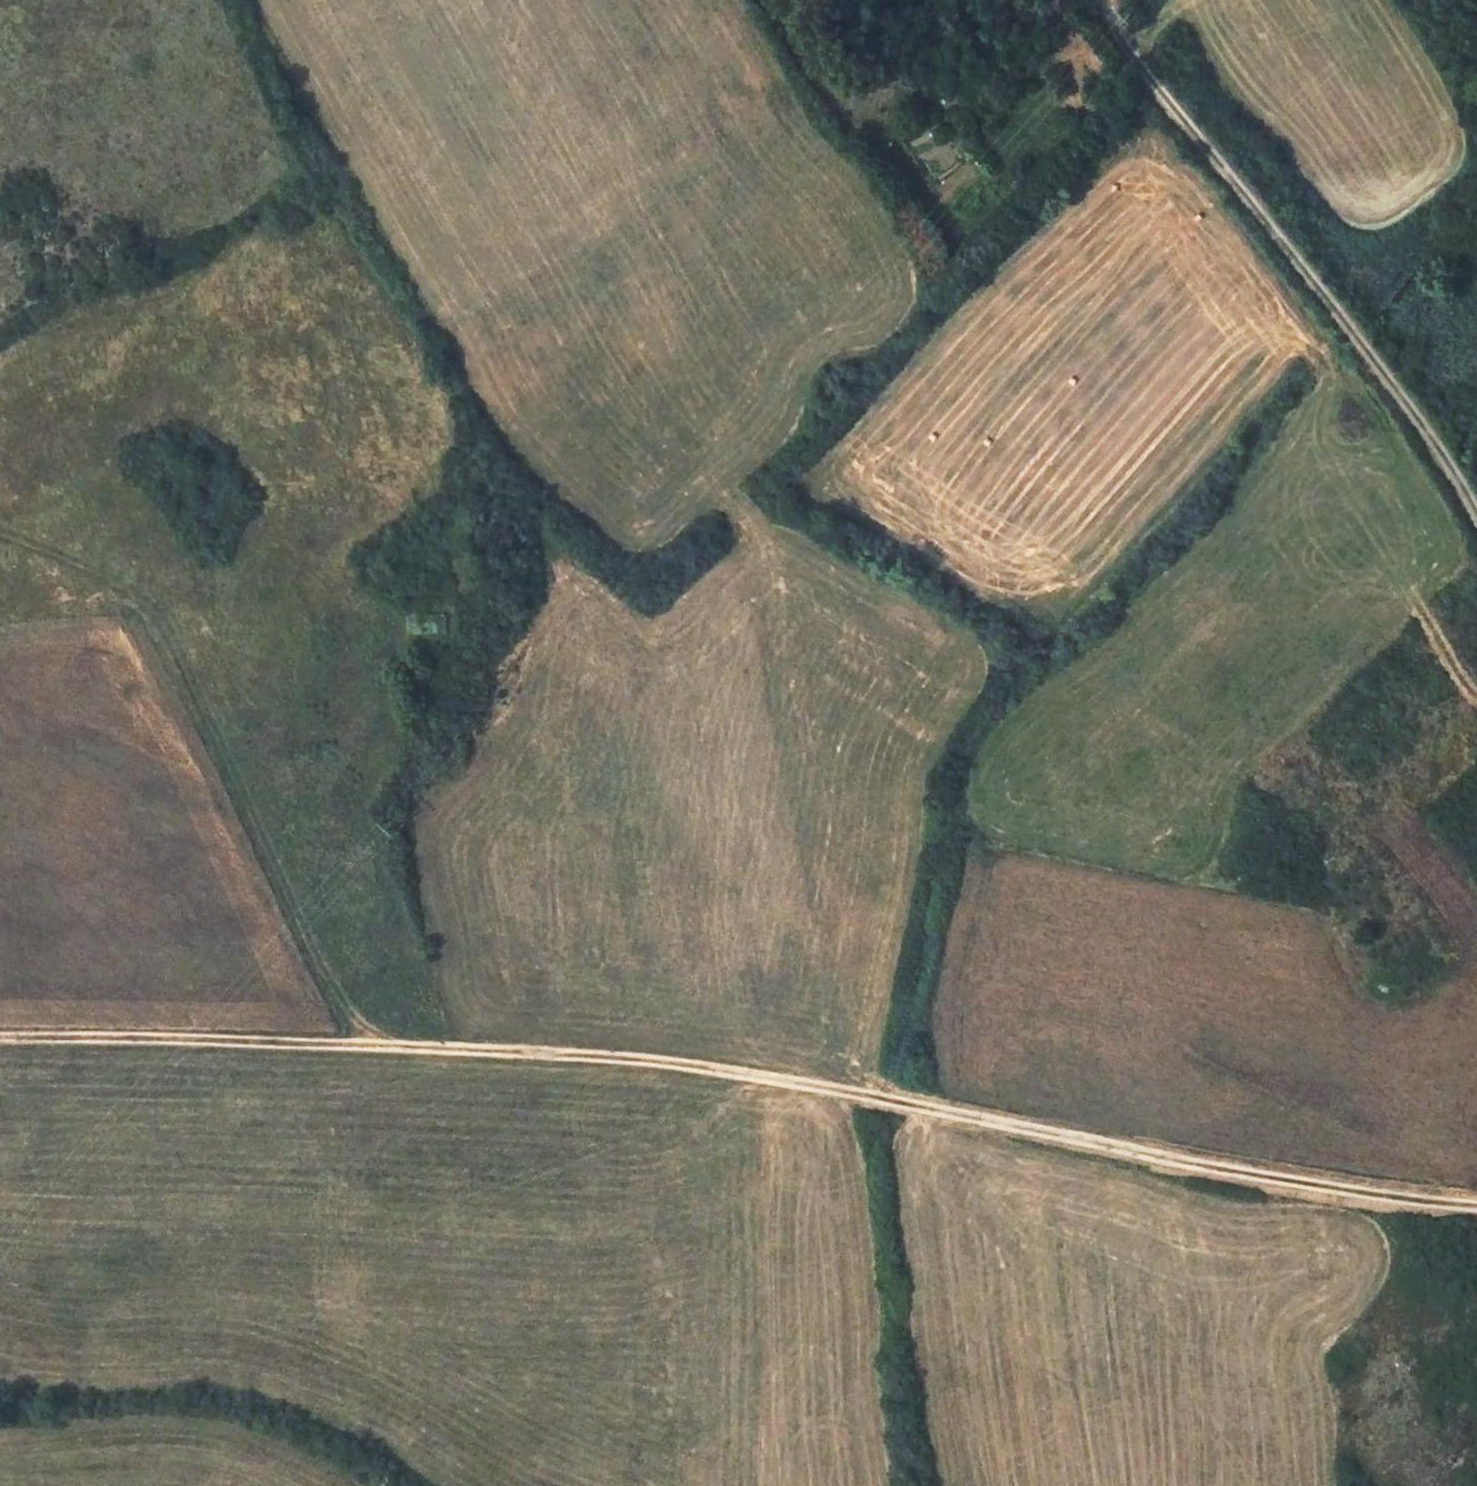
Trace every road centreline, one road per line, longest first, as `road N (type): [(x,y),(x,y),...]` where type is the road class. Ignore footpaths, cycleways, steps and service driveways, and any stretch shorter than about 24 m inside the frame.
road 1 (track): [(1476,1206),(1269,1178),(658,1058),(237,1034),(0,1037)]
road 2 (track): [(1110,0),(1129,60),(1457,476),(1476,523)]

